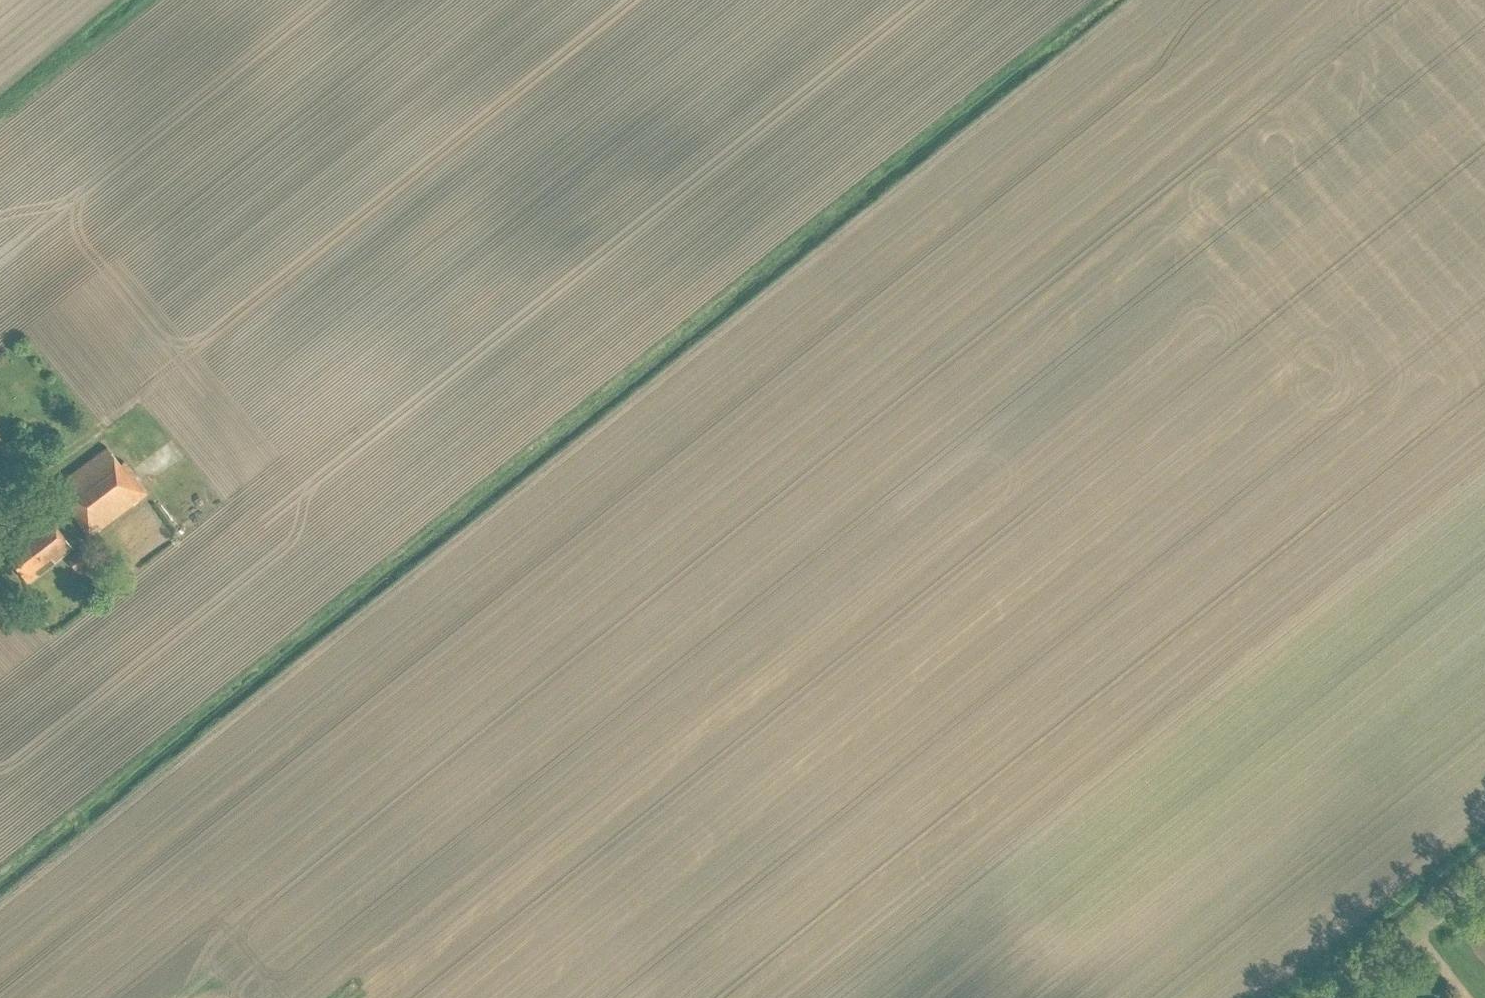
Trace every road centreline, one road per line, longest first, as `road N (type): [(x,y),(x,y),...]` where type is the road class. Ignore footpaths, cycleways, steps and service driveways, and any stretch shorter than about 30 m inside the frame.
road 1 (unclassified): [(1329,997),(1484,874)]

